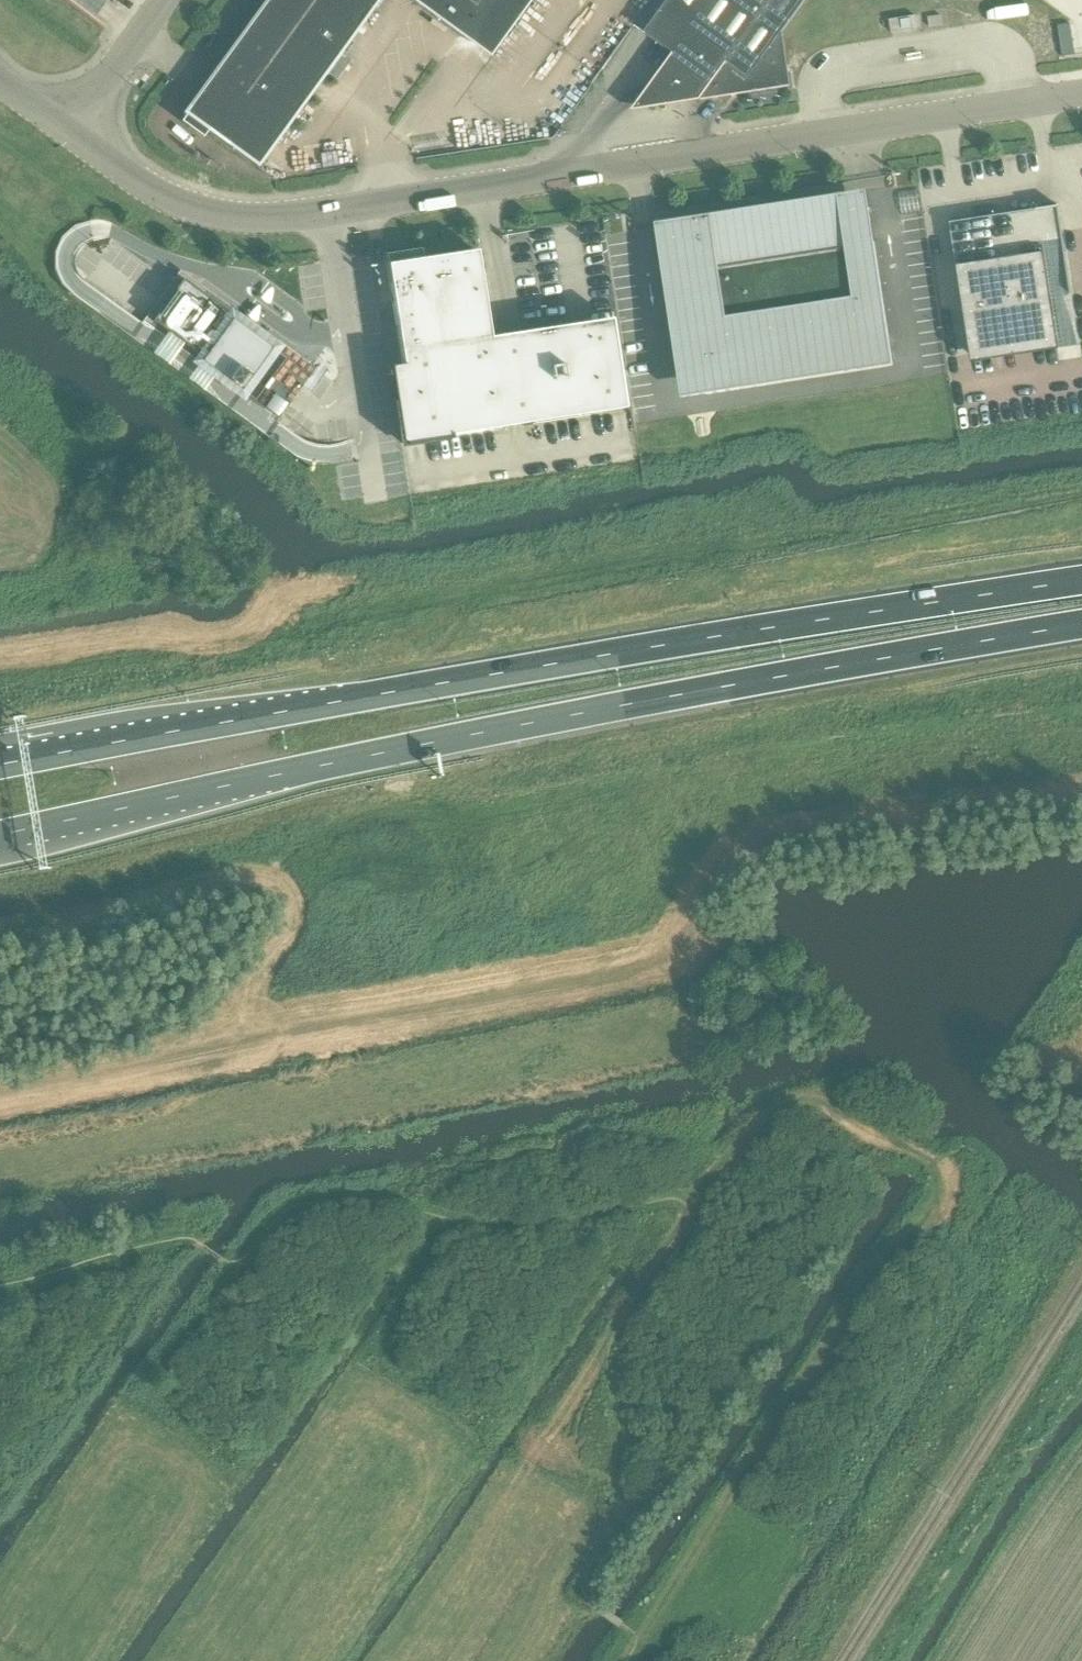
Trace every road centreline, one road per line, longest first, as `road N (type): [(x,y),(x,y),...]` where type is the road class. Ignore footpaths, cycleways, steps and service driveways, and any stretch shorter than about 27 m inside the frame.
road 1 (track): [(0,1091),(651,969),(675,959),(726,874),(773,843),(1081,806)]
road 2 (trunk): [(0,833),(629,703),(1081,623)]
road 3 (trunk): [(1081,582),(302,708),(0,765)]
road 4 (unclassified): [(71,130),(175,207),(267,221),(1081,94)]
road 5 (unclassified): [(71,130),(164,0)]

